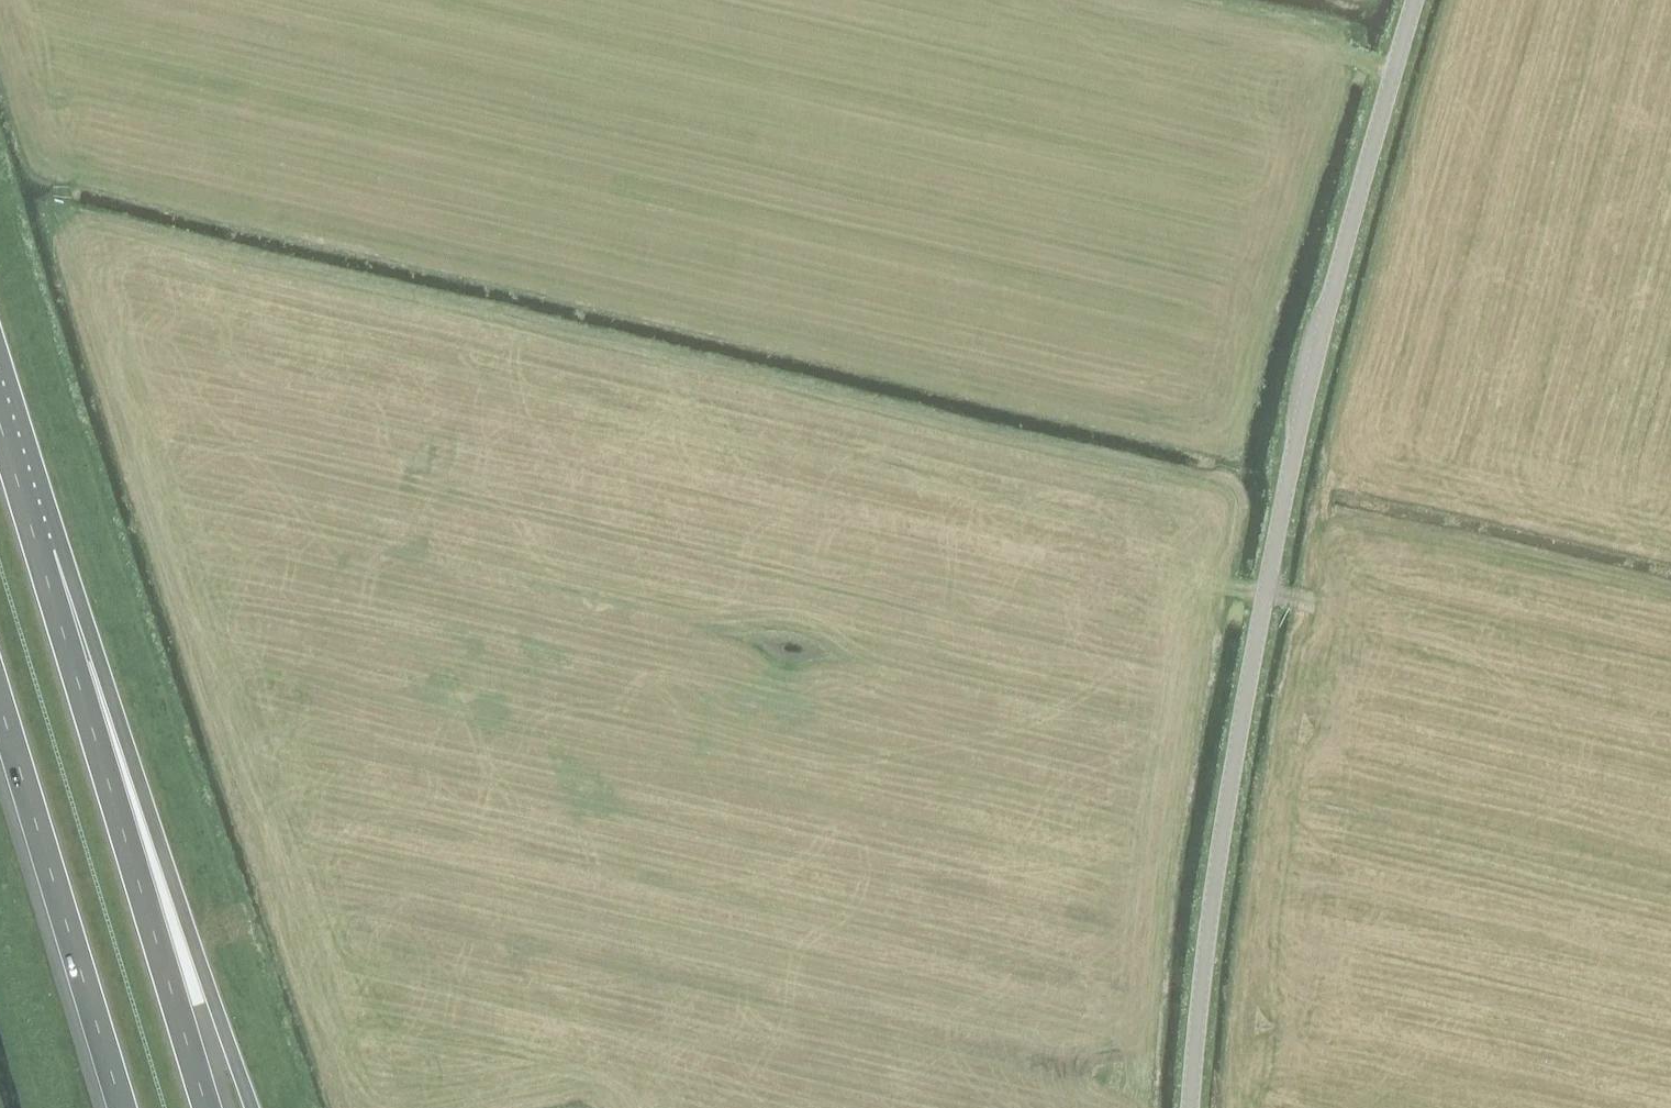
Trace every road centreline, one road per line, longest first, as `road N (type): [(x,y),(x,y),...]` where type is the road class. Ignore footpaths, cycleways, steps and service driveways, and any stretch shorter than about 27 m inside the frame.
road 1 (unclassified): [(1190,1107),(1227,807),(1277,536),(1360,188),(1415,0)]
road 2 (motorway): [(253,1107),(63,547),(10,454)]
road 3 (motorway): [(207,1107),(10,454)]
road 4 (motorway): [(0,709),(122,1107)]

